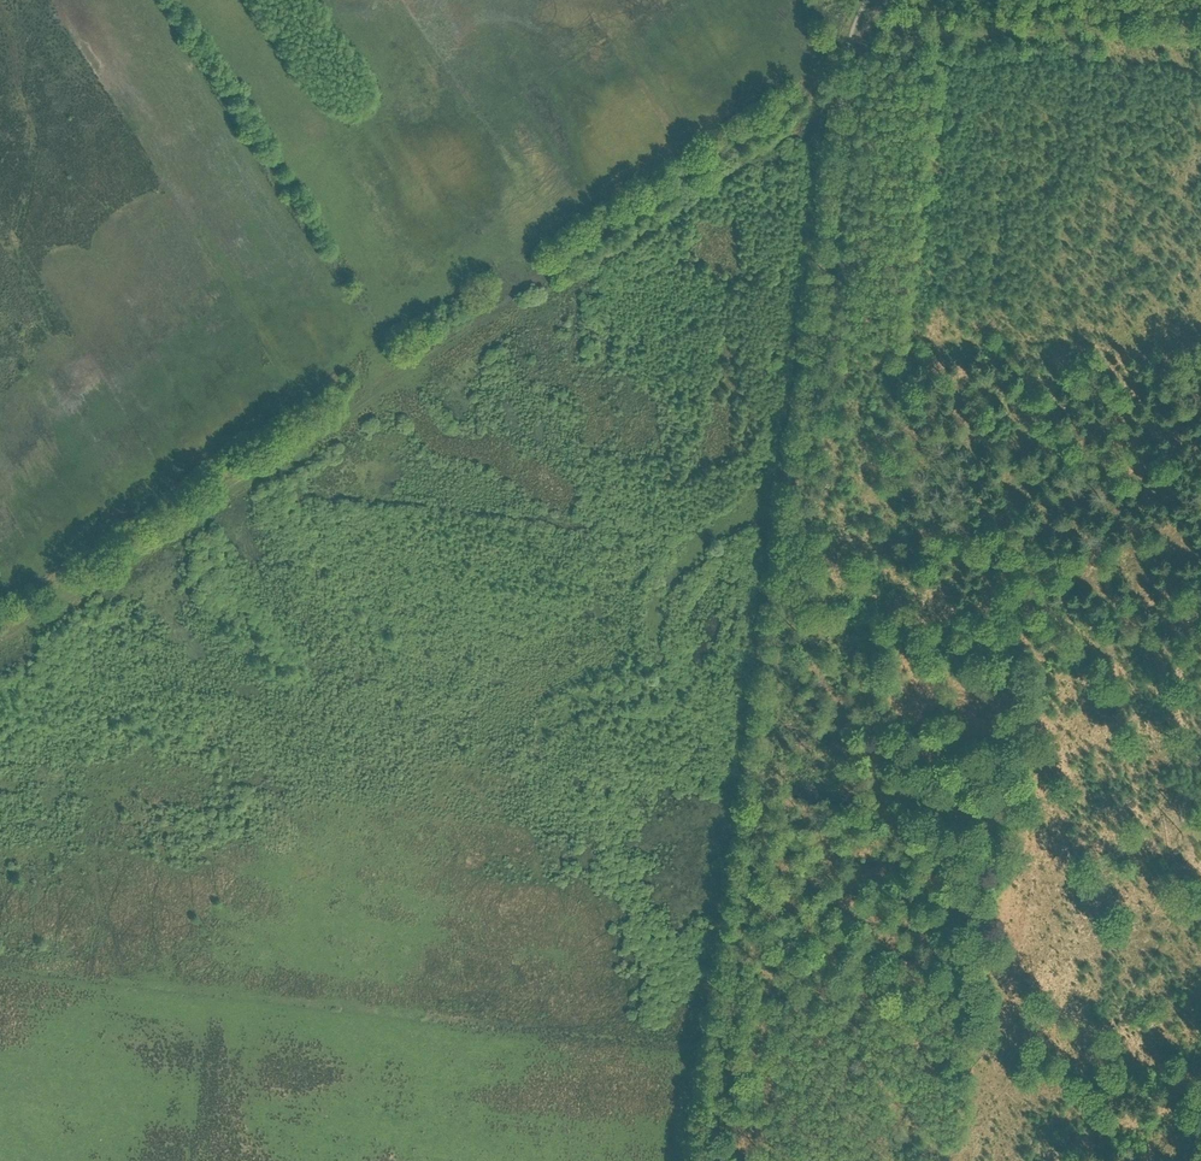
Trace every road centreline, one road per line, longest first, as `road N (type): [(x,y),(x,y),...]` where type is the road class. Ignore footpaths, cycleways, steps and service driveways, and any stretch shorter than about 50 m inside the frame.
road 1 (track): [(709,1160),(858,42),(881,0)]
road 2 (track): [(0,641),(860,61)]
road 3 (track): [(869,24),(1200,35)]

